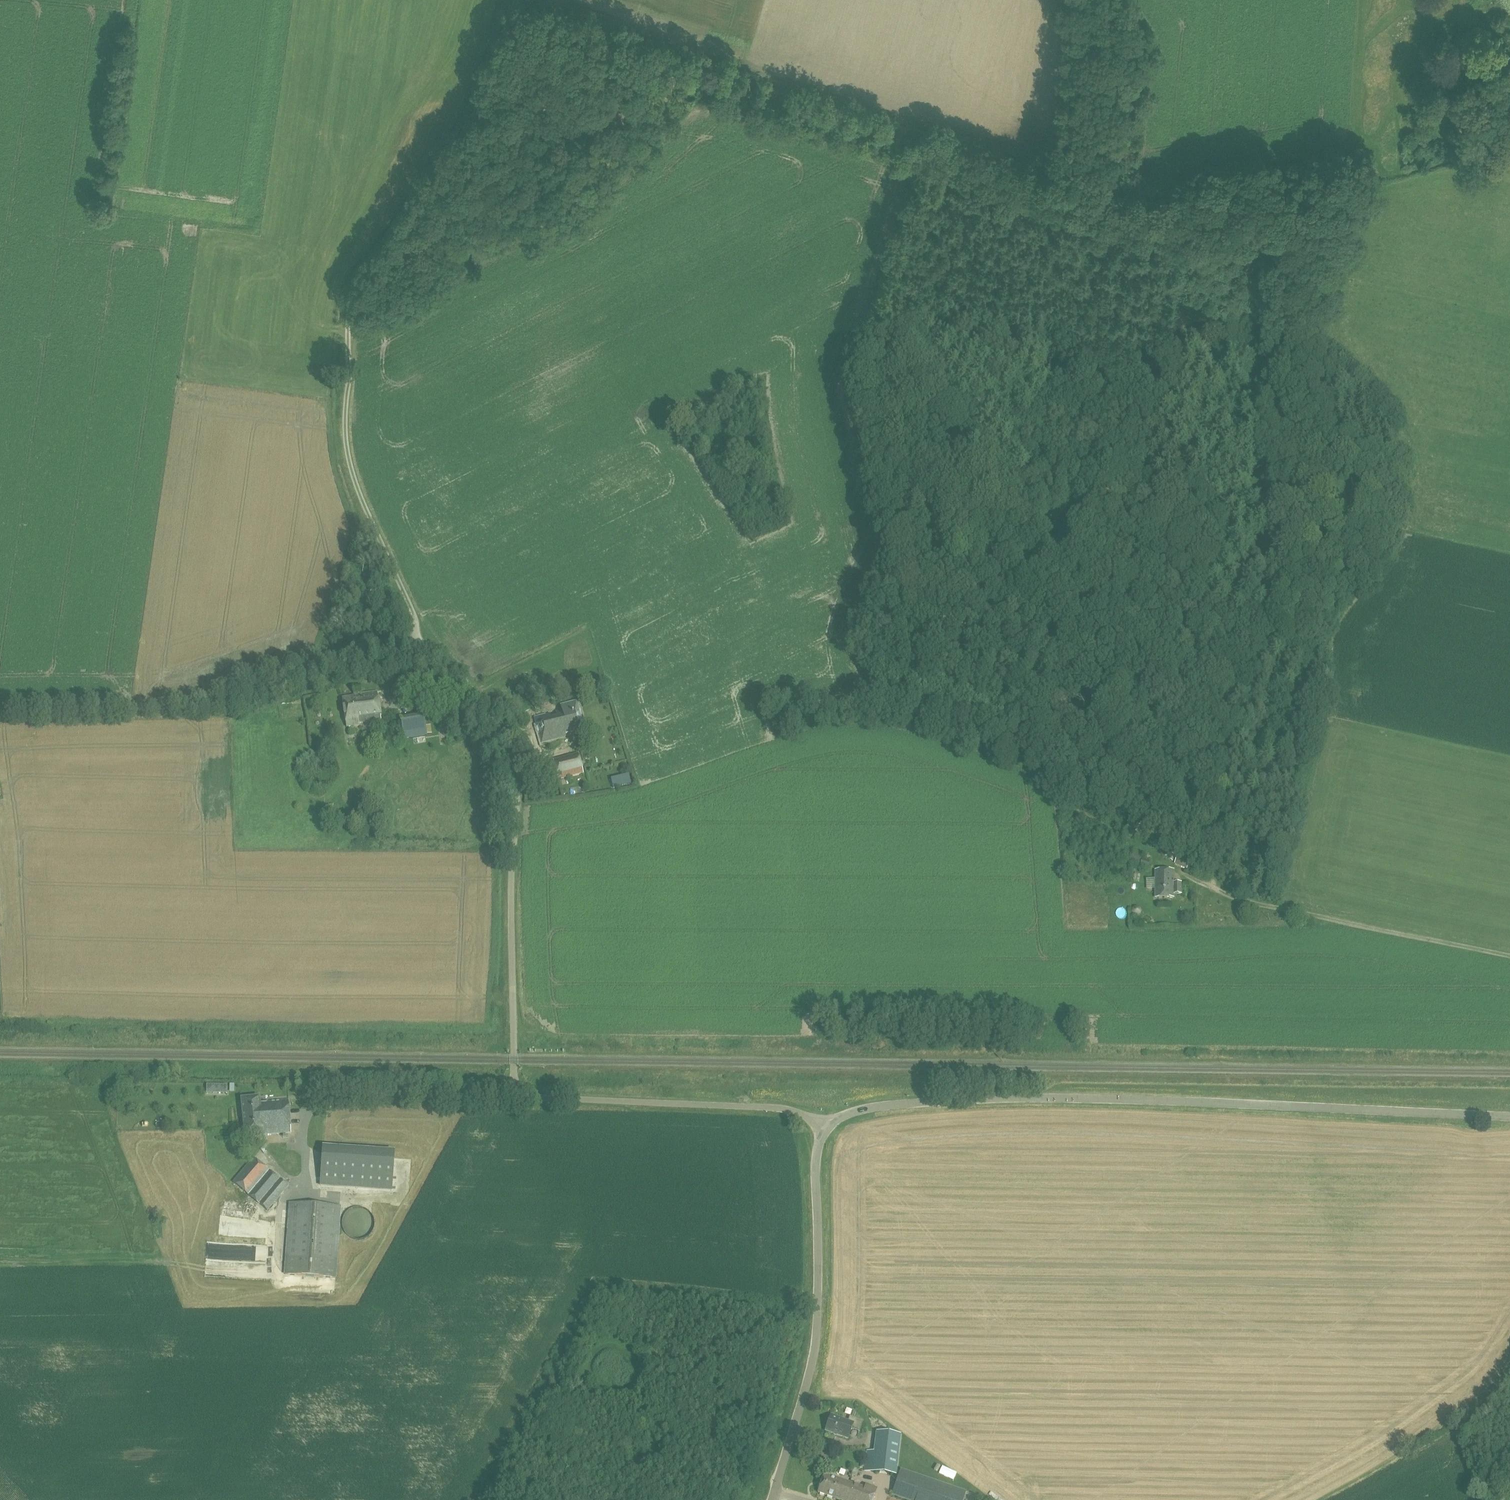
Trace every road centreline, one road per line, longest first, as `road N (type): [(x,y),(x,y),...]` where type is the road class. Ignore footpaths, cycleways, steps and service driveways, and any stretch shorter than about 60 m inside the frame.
road 1 (unclassified): [(827,1129),(772,1107),(515,1096),(517,792),(509,758),(460,678),(415,645),(374,646),(178,704),(0,710)]
road 2 (track): [(415,645),(351,459),(352,306),(360,281),(454,153),(517,0)]
road 3 (unclassified): [(827,1129),(857,1110),(1000,1100),(1509,1116)]
road 4 (unclassified): [(773,1499),(817,1348),(815,1172),(827,1129)]
road 5 (track): [(1181,873),(1231,895),(1509,955)]

